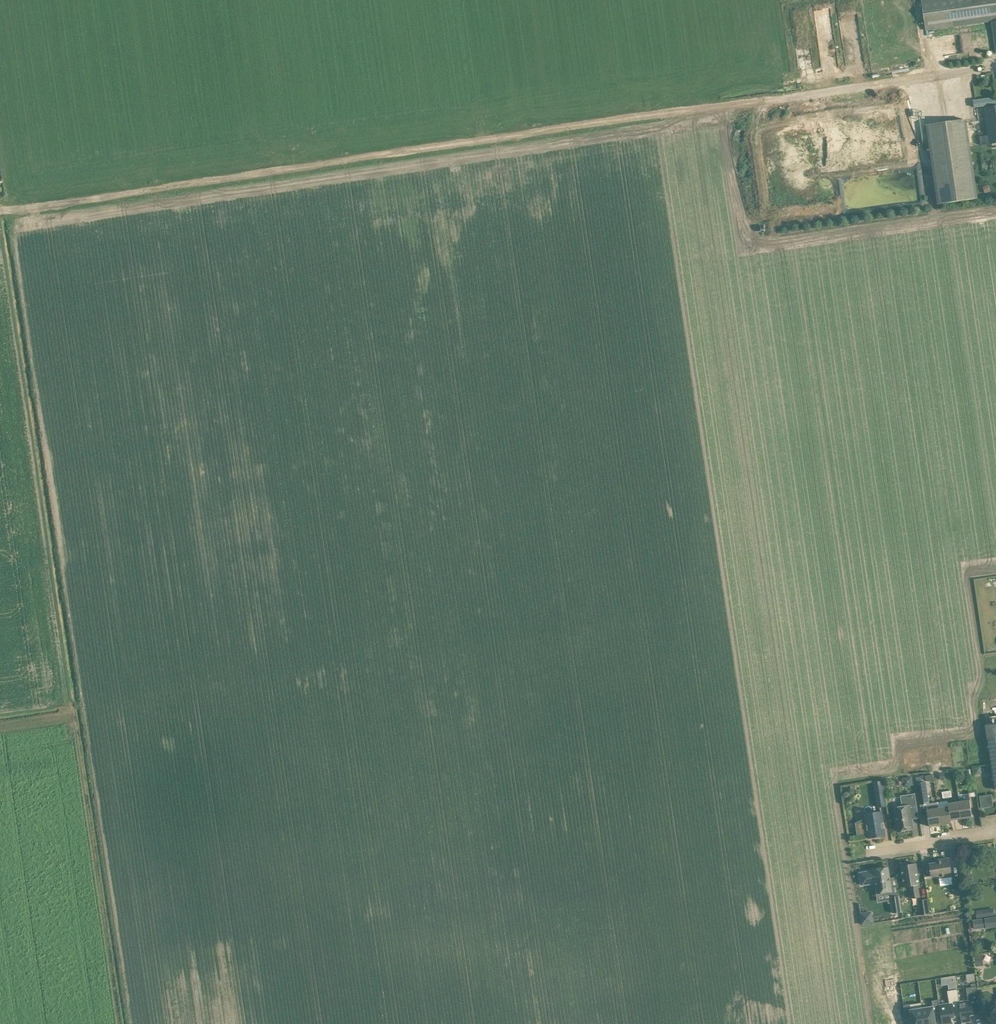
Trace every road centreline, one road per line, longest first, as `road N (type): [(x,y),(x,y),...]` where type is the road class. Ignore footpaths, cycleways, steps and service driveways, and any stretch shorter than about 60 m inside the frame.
road 1 (track): [(995,69),(0,213)]
road 2 (residential): [(867,851),(995,832)]

